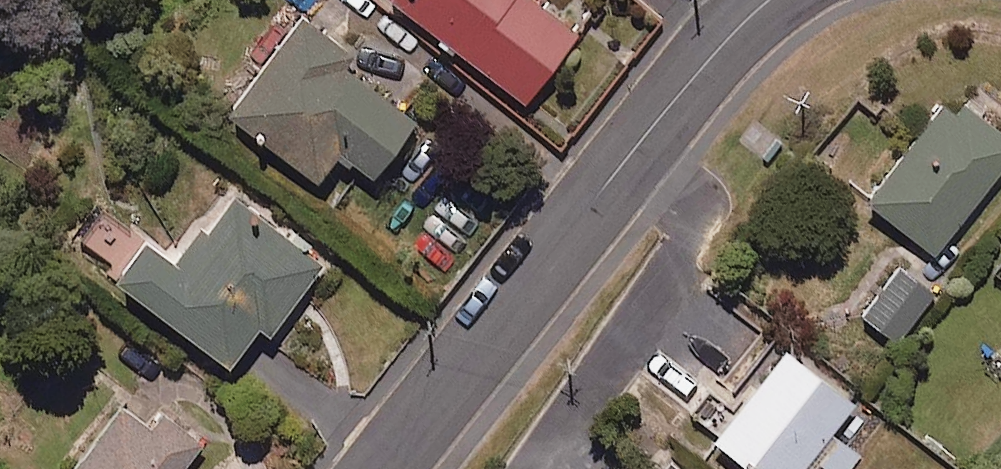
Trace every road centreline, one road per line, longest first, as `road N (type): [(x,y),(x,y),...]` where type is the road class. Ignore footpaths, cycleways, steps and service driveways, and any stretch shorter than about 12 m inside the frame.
road 1 (residential): [(769,0),(659,116),(390,468)]

